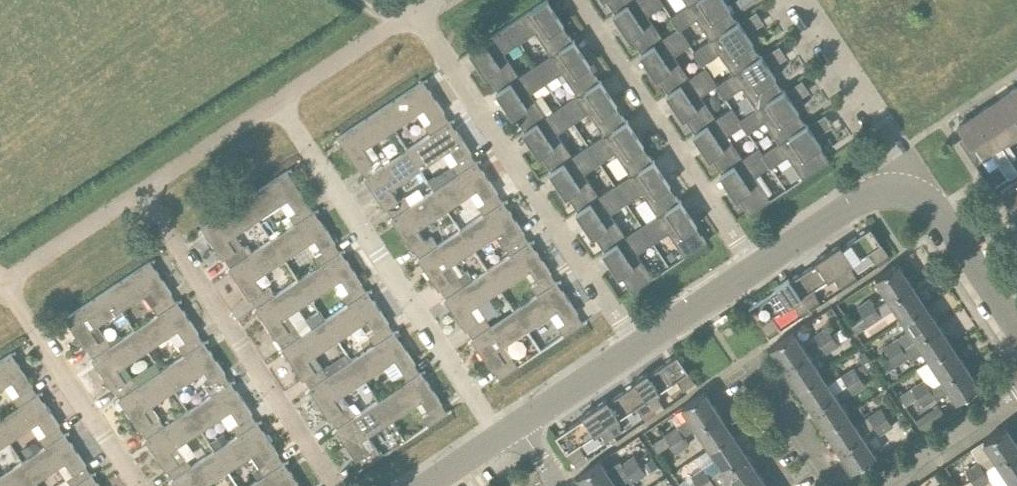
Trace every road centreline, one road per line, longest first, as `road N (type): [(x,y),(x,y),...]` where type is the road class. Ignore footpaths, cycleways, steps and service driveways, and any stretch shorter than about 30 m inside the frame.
road 1 (residential): [(641,348),(416,12)]
road 2 (residential): [(501,439),(277,103)]
road 3 (residential): [(337,485),(140,195)]
road 4 (residential): [(756,270),(577,0)]
road 5 (residential): [(137,485),(3,285)]
road 6 (residential): [(917,190),(798,0)]
road 7 (residential): [(756,270),(865,195),(917,190)]
road 8 (residential): [(1016,328),(941,205),(917,190)]
road 9 (residential): [(877,485),(1016,394)]
road 10 (residential): [(277,103),(416,12)]
road 11 (residential): [(140,195),(277,103)]
road 12 (residential): [(3,285),(140,195)]
road 13 (residential): [(838,485),(755,360)]
road 14 (residential): [(519,427),(641,348)]
road 15 (residential): [(641,348),(756,270)]

